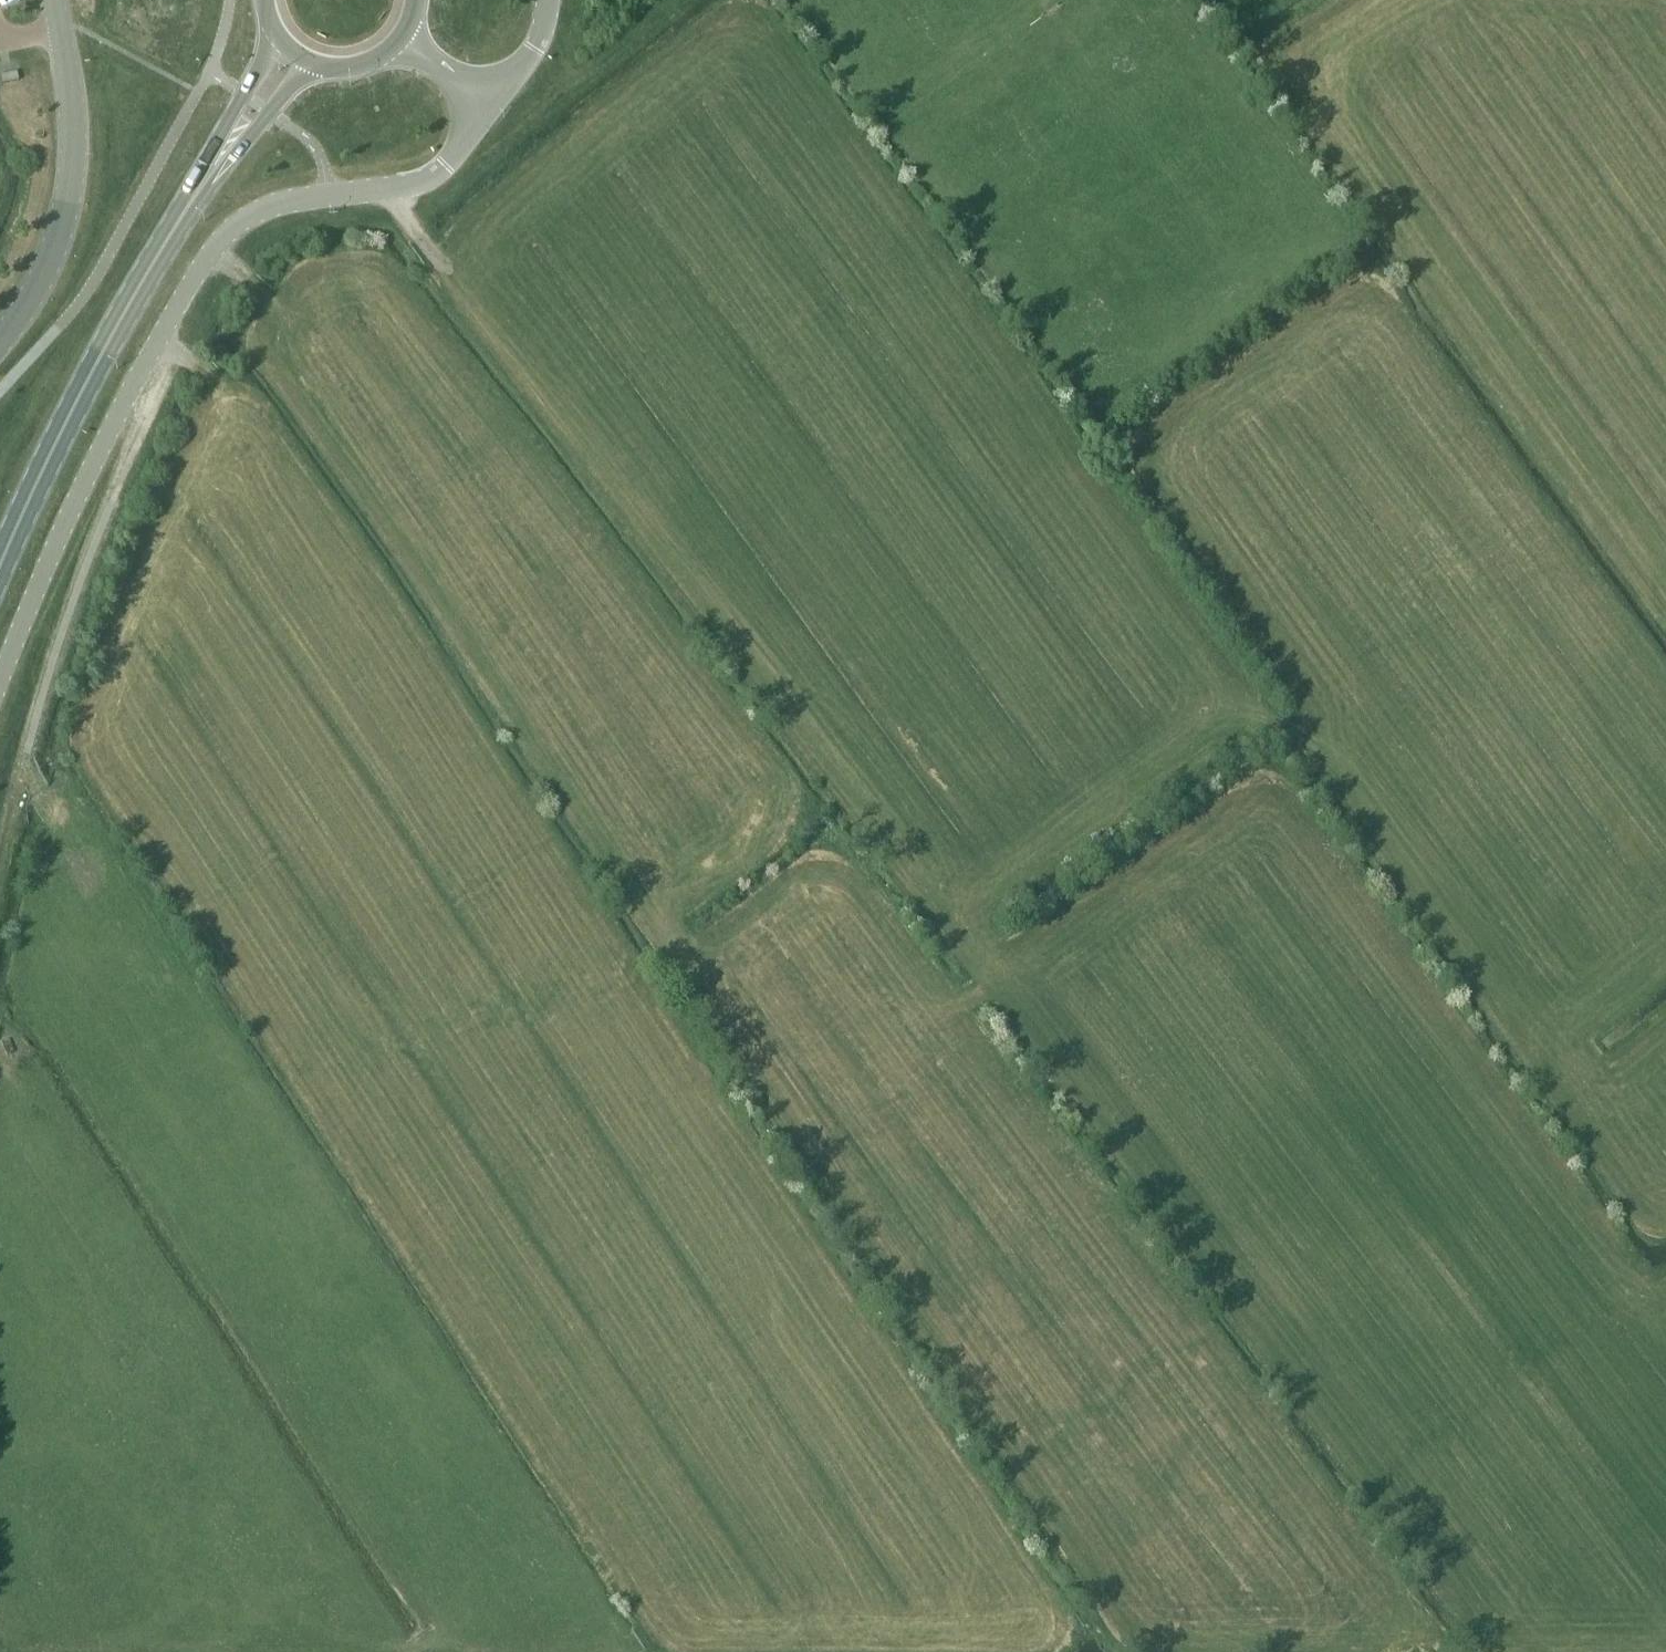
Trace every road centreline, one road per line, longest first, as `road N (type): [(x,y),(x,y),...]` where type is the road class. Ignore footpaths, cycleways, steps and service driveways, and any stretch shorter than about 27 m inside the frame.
road 1 (unclassified): [(0,682),(106,439),(228,231),(281,201),(434,175),(492,103)]
road 2 (primary): [(0,565),(103,351),(196,193)]
road 3 (tertiary): [(0,340),(52,259),(72,182),(77,112),(52,0)]
road 4 (primary): [(277,36),(203,164),(196,193)]
road 5 (primary): [(196,193),(311,62)]
road 6 (unclassified): [(492,103),(536,46),(549,0)]

